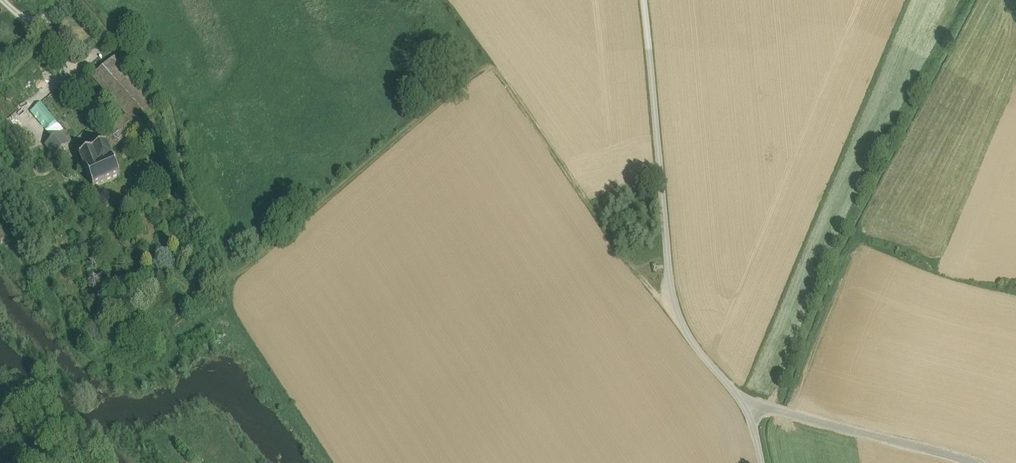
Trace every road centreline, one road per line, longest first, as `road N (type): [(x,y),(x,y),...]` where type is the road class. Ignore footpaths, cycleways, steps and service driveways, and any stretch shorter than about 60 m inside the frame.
road 1 (track): [(3,0),(40,29),(70,2),(87,6),(132,56),(177,111),(188,178),(223,262),(238,276),(490,70),(504,72),(618,243),(671,307)]
road 2 (residential): [(761,462),(750,412),(671,307),(644,0)]
road 3 (track): [(750,412),(758,403),(966,462)]
road 4 (track): [(98,139),(91,98),(40,29)]

